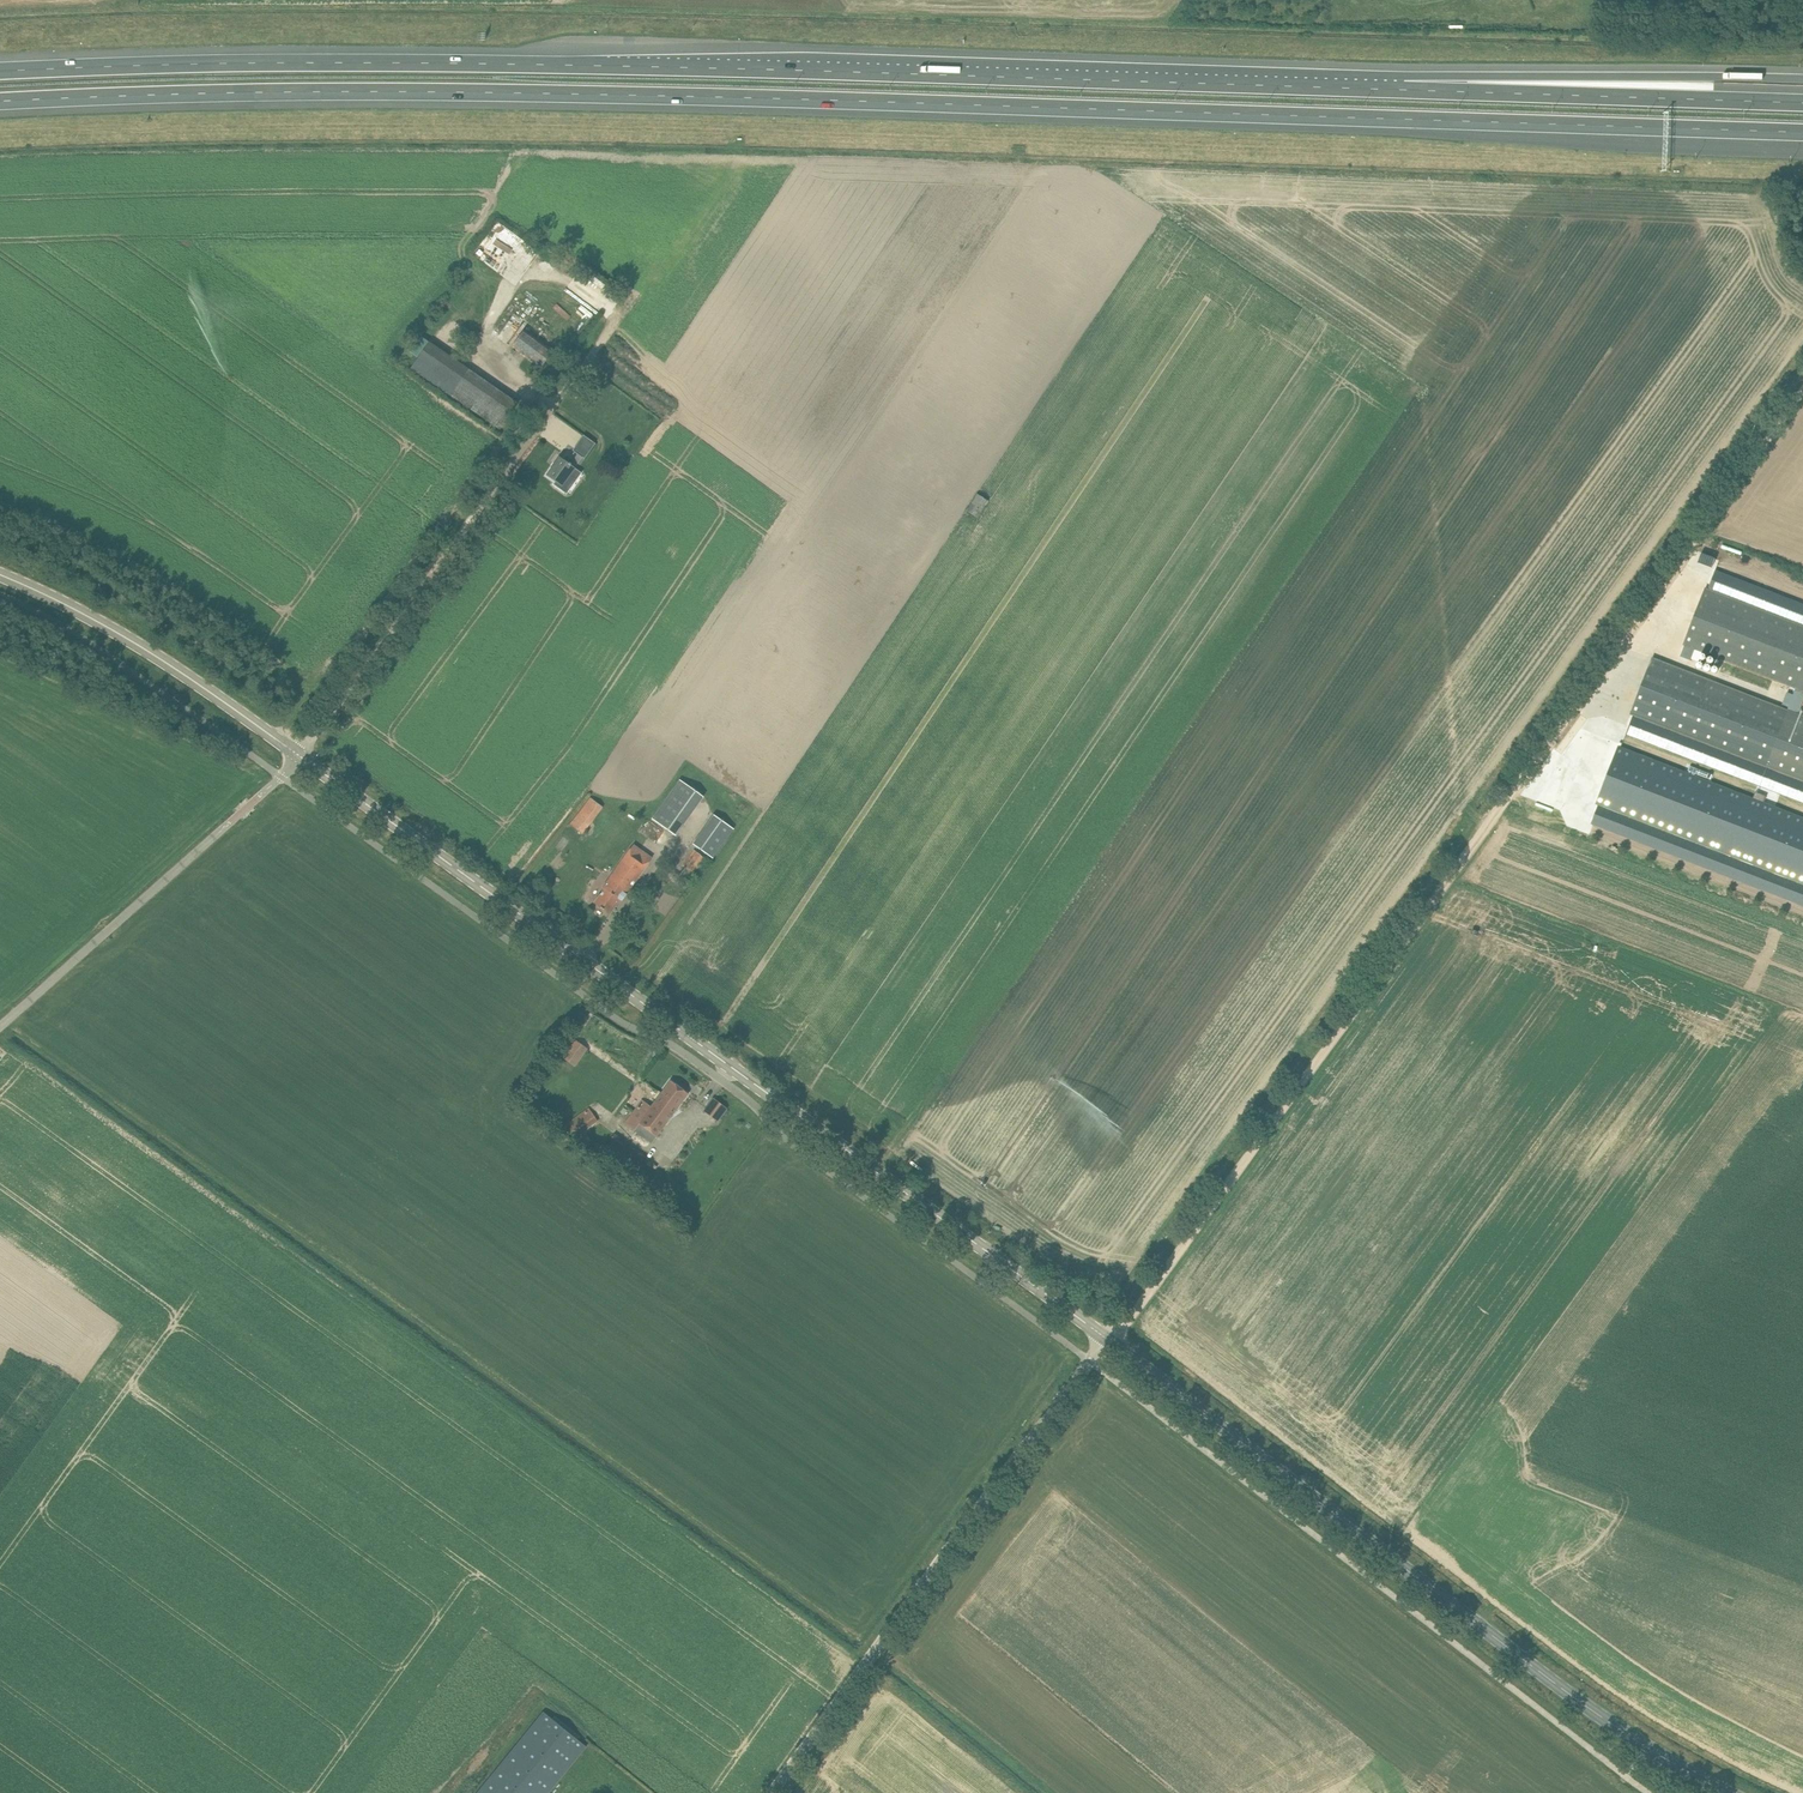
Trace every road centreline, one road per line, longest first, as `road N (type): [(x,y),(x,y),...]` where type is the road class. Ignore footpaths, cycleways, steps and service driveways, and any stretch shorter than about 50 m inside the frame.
road 1 (motorway): [(0,101),(367,90),(648,94),(1802,132)]
road 2 (motorway): [(1404,89),(614,64),(0,70)]
road 3 (track): [(1110,1341),(1802,386)]
road 4 (tertiary): [(1110,1341),(300,755)]
road 5 (tertiary): [(1715,1792),(1657,1764),(1110,1341)]
road 6 (unclassified): [(776,1792),(1110,1341)]
road 7 (unclassified): [(0,1026),(300,755)]
road 8 (motorway): [(1802,102),(1404,89)]
road 9 (track): [(300,755),(511,458)]
road 10 (tertiary): [(300,755),(113,632),(0,580)]
road 11 (motorway): [(1723,76),(1404,89)]

